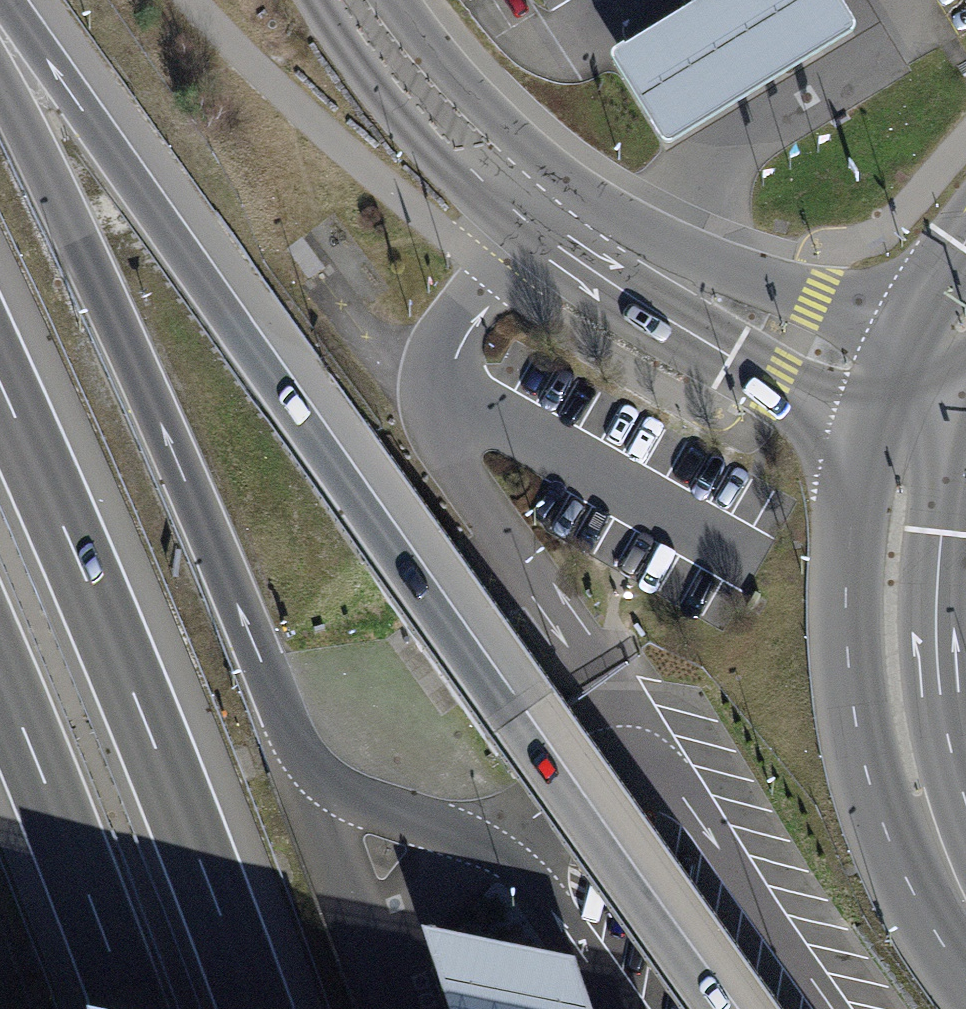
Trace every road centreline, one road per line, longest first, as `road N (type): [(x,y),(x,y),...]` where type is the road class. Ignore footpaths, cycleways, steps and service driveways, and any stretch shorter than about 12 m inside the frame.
road 1 (motorway): [(715,1008),(6,0)]
road 2 (motorway): [(255,1008),(0,381)]
road 3 (unclassified): [(888,382),(620,248),(557,204),(481,138),(368,0)]
road 4 (tertiary): [(888,382),(852,528),(845,615),(852,683),(892,845),(965,981)]
road 5 (tertiary): [(965,789),(943,706),(936,619),(944,514),(964,411)]
road 6 (motorway): [(0,675),(132,1008)]
road 7 (tertiary): [(965,244),(888,382)]

